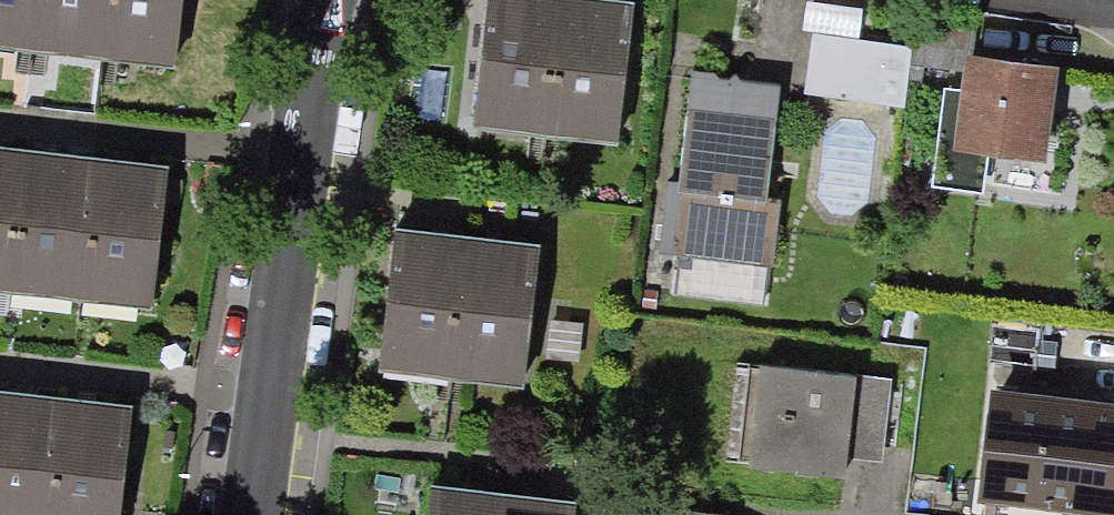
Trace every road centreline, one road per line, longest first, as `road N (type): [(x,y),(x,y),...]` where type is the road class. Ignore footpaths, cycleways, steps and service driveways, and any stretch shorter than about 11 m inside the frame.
road 1 (residential): [(323,0),(240,514)]

